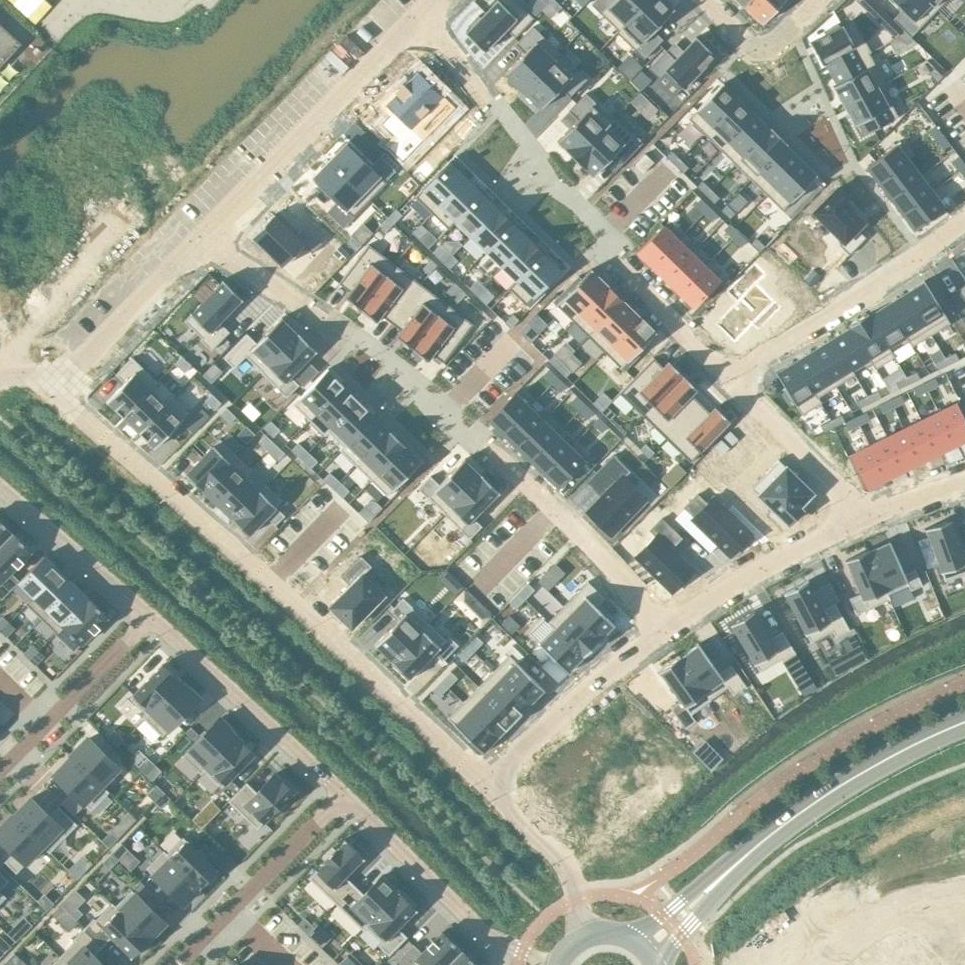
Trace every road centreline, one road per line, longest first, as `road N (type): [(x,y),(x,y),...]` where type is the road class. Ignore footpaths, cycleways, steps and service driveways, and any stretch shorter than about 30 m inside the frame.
road 1 (residential): [(655,635),(549,512),(340,324),(204,233)]
road 2 (residential): [(490,792),(268,582),(49,392)]
road 3 (residential): [(730,375),(615,258),(425,9)]
road 4 (residential): [(425,9),(204,233)]
road 5 (residential): [(964,218),(730,375)]
road 6 (secondary): [(730,867),(829,789),(964,719)]
road 7 (residential): [(342,792),(489,937),(554,964)]
road 8 (residential): [(146,618),(342,792)]
road 9 (residential): [(655,635),(877,519)]
road 10 (residential): [(175,964),(342,792)]
road 11 (residential): [(490,792),(567,710),(655,635)]
road 12 (residential): [(204,233),(49,392)]
road 13 (residential): [(146,618),(0,769)]
road 14 (residential): [(877,519),(730,375)]
road 15 (residential): [(0,486),(146,618)]
road 16 (residential): [(590,934),(558,860),(490,792)]
road 17 (residential): [(828,964),(889,910),(964,889)]
road 18 (residential): [(711,0),(765,51),(820,0)]
road 19 (secondary): [(655,961),(730,867)]
road 20 (secondary): [(730,867),(633,938)]

